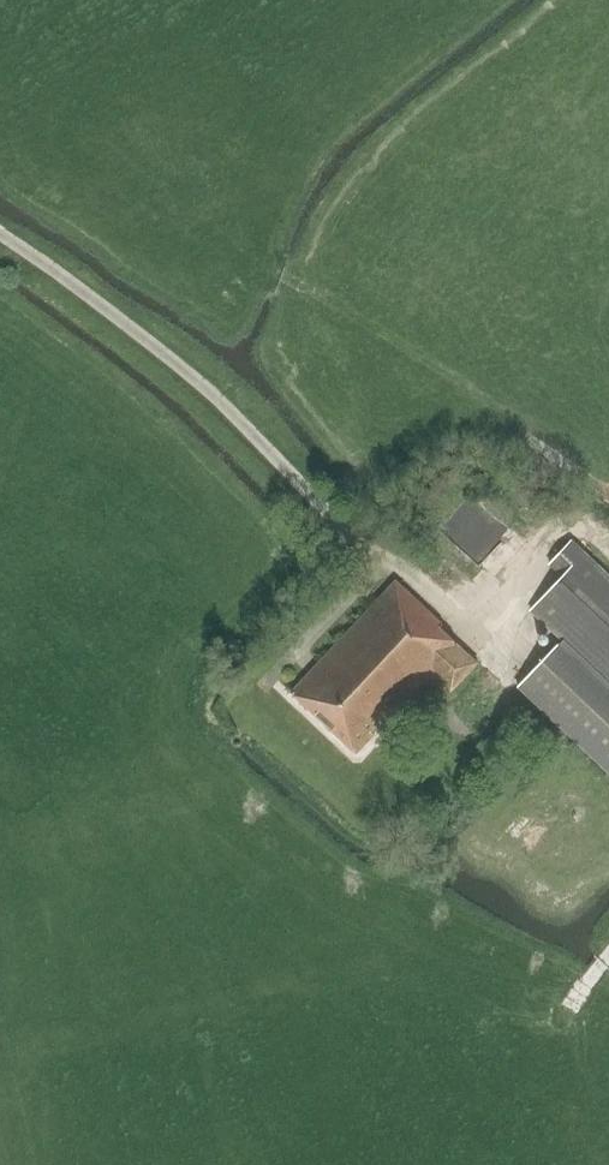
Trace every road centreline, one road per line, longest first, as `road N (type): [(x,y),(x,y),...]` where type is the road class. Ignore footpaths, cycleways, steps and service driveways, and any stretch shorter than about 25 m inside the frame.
road 1 (track): [(463,620),(535,537),(588,536),(608,555)]

